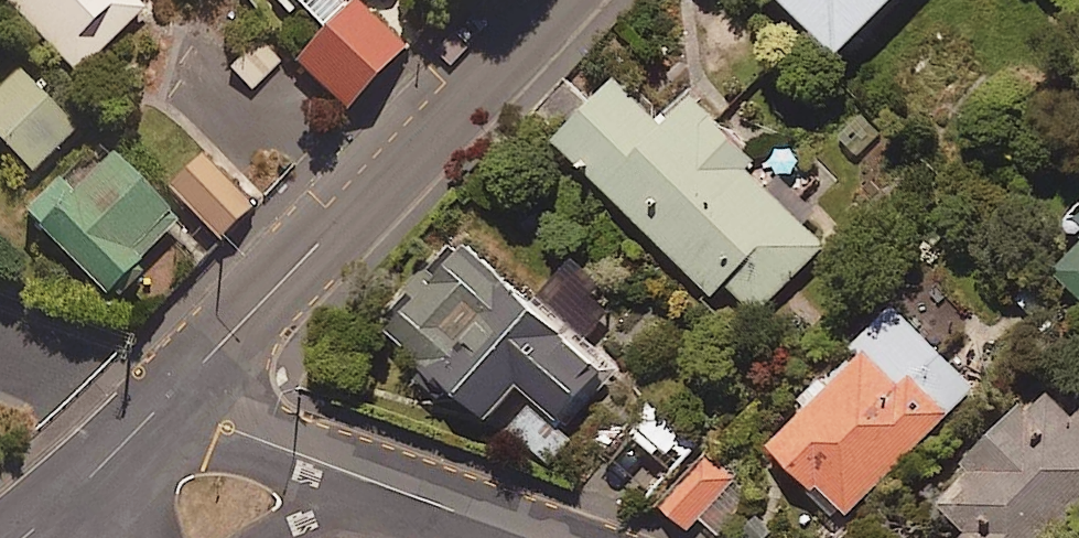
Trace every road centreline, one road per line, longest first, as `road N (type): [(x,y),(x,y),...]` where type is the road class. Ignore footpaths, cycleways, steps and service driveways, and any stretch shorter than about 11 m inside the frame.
road 1 (tertiary): [(561,0),(167,410)]
road 2 (residential): [(512,537),(167,410)]
road 3 (tertiary): [(167,410),(5,537)]
road 4 (tertiary): [(167,410),(134,537)]

